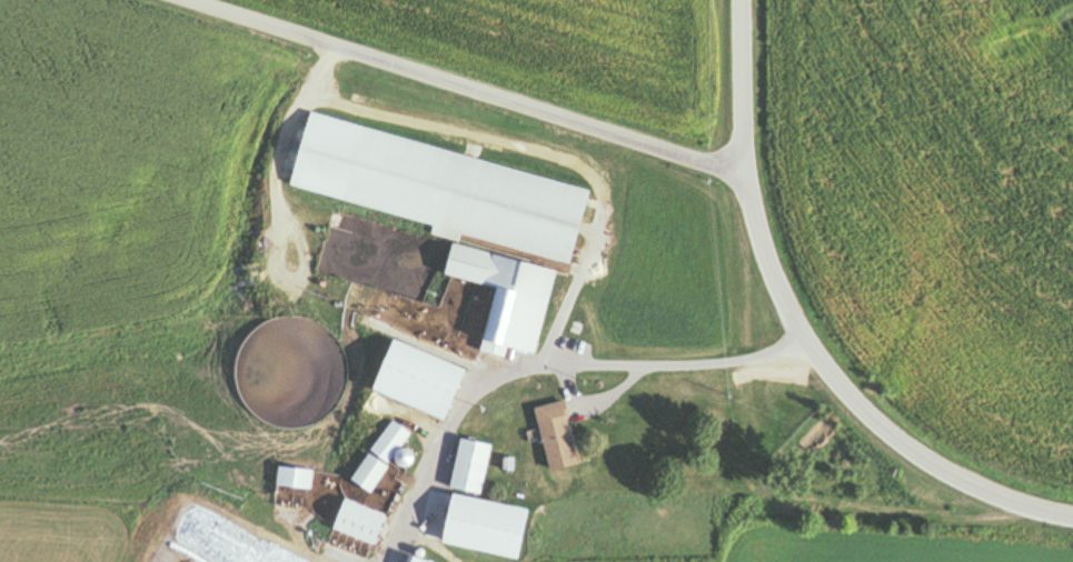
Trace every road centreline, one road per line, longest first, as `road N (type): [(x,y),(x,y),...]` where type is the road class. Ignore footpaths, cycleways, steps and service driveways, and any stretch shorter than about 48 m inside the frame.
road 1 (tertiary): [(743,0),(748,182),(758,234),(799,329),(841,384),(905,445),(1004,504),(1072,526)]
road 2 (residential): [(748,182),(166,0)]

